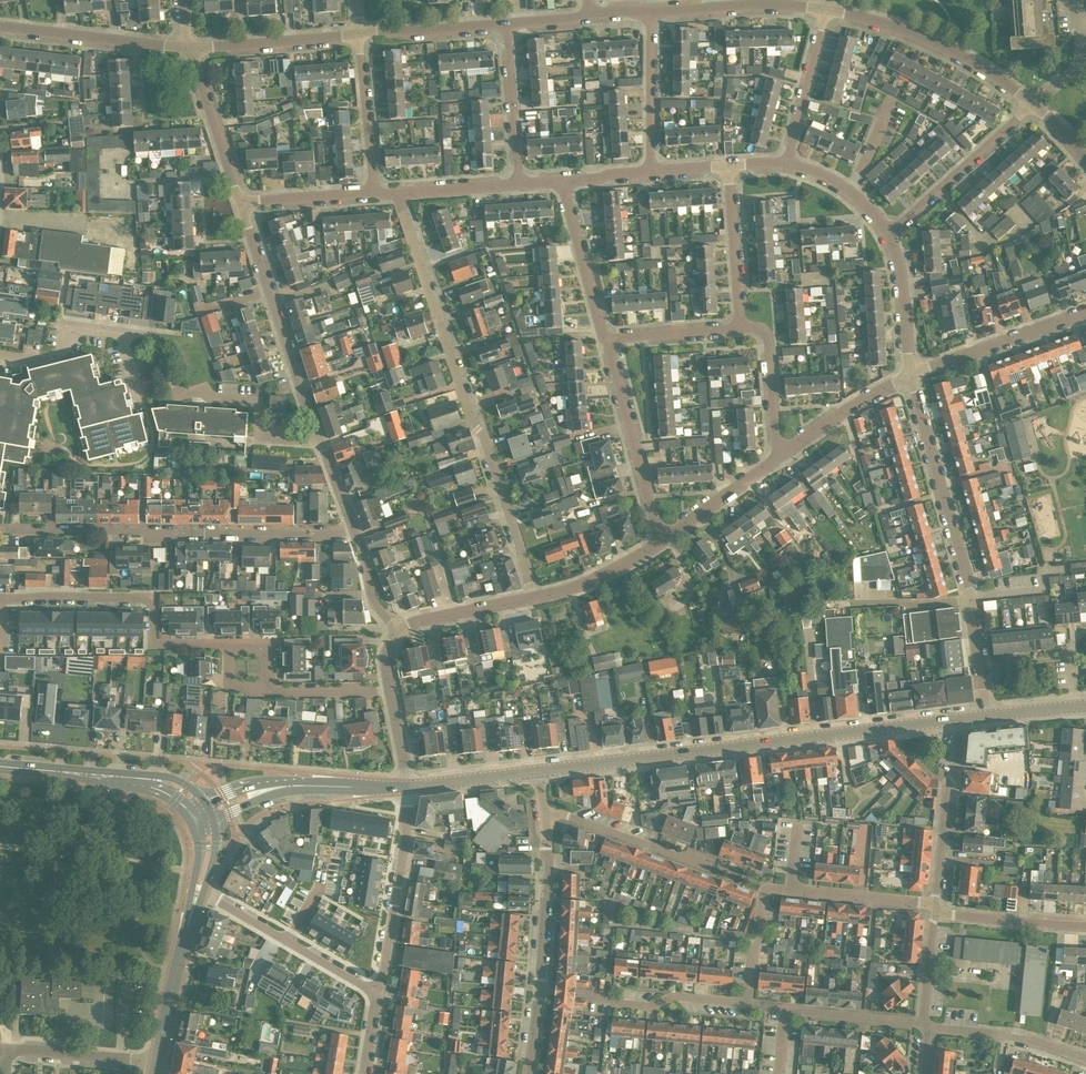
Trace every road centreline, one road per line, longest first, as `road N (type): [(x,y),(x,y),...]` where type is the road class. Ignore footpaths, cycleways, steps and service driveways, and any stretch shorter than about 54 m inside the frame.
road 1 (residential): [(533,598),(397,193)]
road 2 (secondary): [(540,772),(961,719)]
road 3 (residential): [(320,434),(259,436),(259,402),(181,395),(153,336),(77,326),(53,359),(0,354)]
road 4 (residential): [(355,533),(0,529)]
road 5 (residential): [(0,595),(151,597),(151,645),(229,644)]
road 6 (residential): [(320,434),(242,202)]
road 7 (residential): [(971,596),(908,374)]
road 8 (residential): [(1033,104),(973,62),(831,8)]
road 9 (secondary): [(206,810),(165,782),(0,767)]
road 10 (residential): [(750,1003),(678,997),(657,1007),(541,986)]
road 11 (secondary): [(413,786),(300,785),(206,810)]
road 12 (residential): [(663,540),(604,340)]
road 13 (residential): [(380,991),(413,786)]
road 14 (residential): [(380,991),(198,893)]
road 15 (residential): [(889,236),(1033,104)]
road 16 (residential): [(938,907),(961,719)]
road 17 (residential): [(187,49),(0,25)]
road 18 (residential): [(908,374),(1085,310)]
road 19 (residential): [(831,8),(648,14)]
road 20 (residential): [(709,867),(564,816),(544,816)]
road 21 (residential): [(360,36),(187,49)]
road 22 (tertiary): [(158,1061),(198,893)]
road 23 (residential): [(4,1073),(12,1050),(158,1061)]
road 24 (residential): [(541,986),(544,816)]
road 25 (residential): [(604,340),(558,178)]
road 26 (residential): [(785,164),(831,8)]
road 27 (residential): [(242,202),(187,49)]
road 28 (residential): [(1085,1058),(1019,1037),(927,1026)]
road 29 (residential): [(741,328),(730,167)]
road 30 (residential): [(521,186),(507,26)]
road 31 (residential): [(774,461),(908,374)]
road 32 (residential): [(374,194),(360,36)]
road 33 (residential): [(651,172),(648,14)]
road 34 (residential): [(774,461),(768,340),(741,328)]
road 35 (residential): [(938,907),(791,889)]
road 36 (residential): [(1085,921),(938,907)]
road 37 (residential): [(507,26),(360,36)]
road 38 (residential): [(533,598),(582,585),(663,540)]
road 39 (residential): [(394,628),(533,598)]
road 40 (residential): [(786,1012),(927,1026)]
road 41 (residential): [(908,374),(889,236)]
road 42 (residential): [(604,340),(741,328)]
road 43 (residential): [(663,540),(774,461)]
road 44 (residential): [(374,194),(242,202)]
road 45 (residential): [(889,236),(824,174),(785,164)]
road 46 (secondary): [(413,786),(540,772)]
road 47 (residential): [(262,690),(389,689)]
road 48 (residential): [(521,186),(397,193)]
road 49 (residential): [(988,715),(971,596)]

